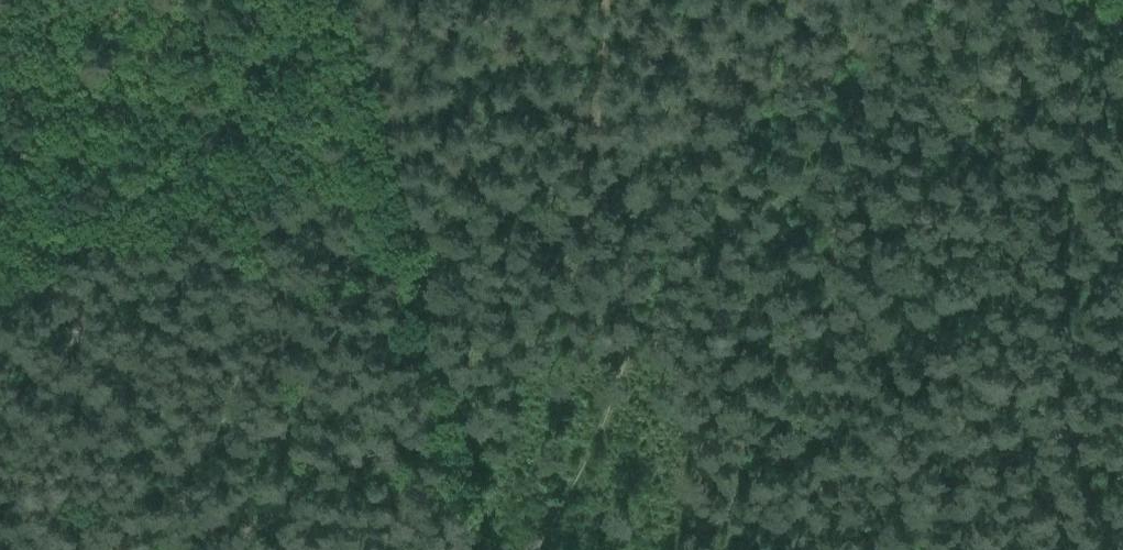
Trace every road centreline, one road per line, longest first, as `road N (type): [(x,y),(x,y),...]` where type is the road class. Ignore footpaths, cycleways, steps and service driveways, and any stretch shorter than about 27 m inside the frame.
road 1 (track): [(360,0),(507,549)]

